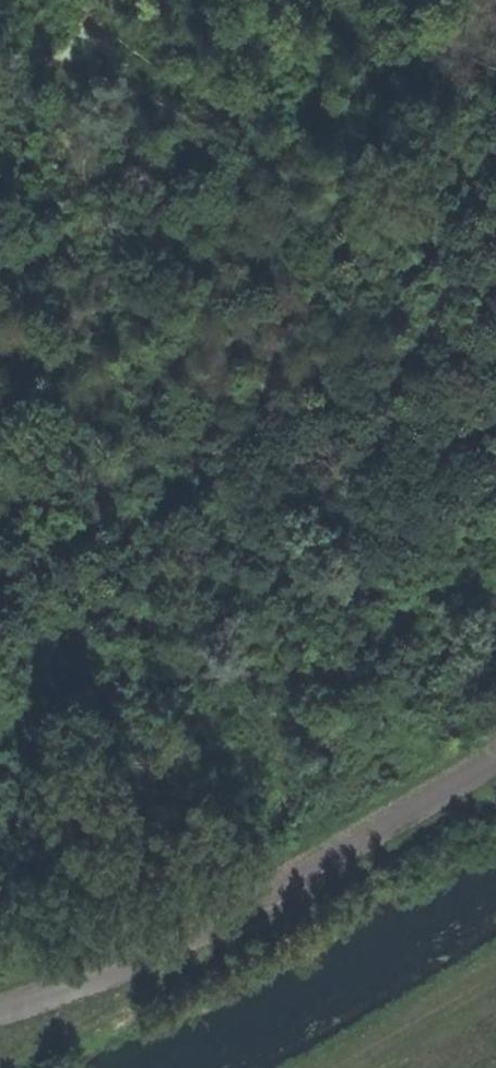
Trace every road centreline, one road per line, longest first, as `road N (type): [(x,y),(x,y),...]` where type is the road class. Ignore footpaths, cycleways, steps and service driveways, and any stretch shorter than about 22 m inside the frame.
road 1 (track): [(349,1067),(495,987)]

